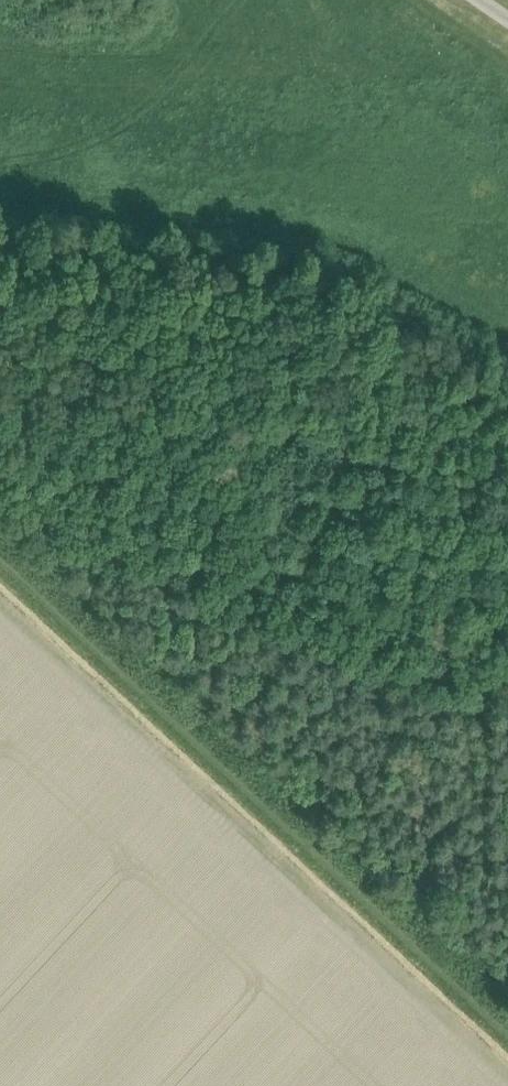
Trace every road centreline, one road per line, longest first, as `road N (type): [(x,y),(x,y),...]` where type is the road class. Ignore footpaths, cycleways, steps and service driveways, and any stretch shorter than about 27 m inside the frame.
road 1 (track): [(0,571),(466,1005),(507,1005)]
road 2 (track): [(230,0),(194,27),(0,20)]

